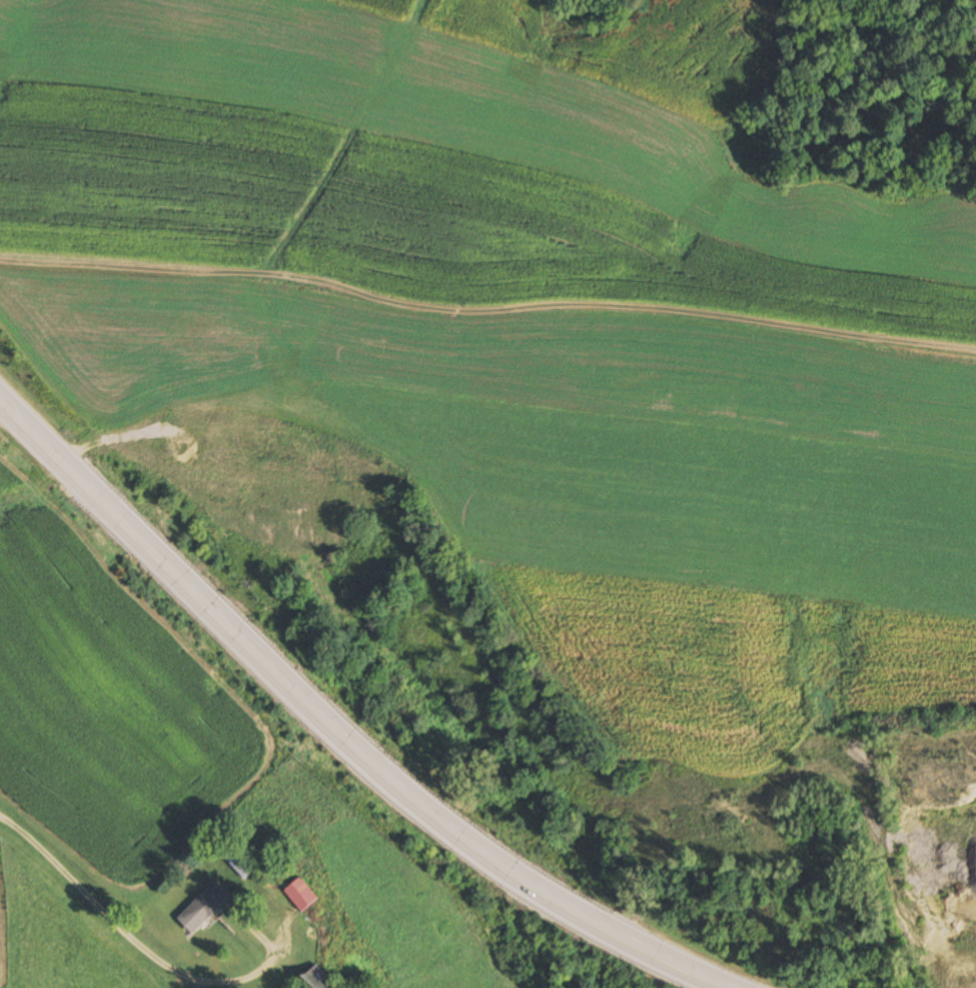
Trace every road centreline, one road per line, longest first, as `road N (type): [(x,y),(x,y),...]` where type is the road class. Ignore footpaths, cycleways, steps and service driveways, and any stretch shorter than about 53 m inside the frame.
road 1 (primary): [(734,987),(610,933),(499,867),(334,730),(0,401)]

